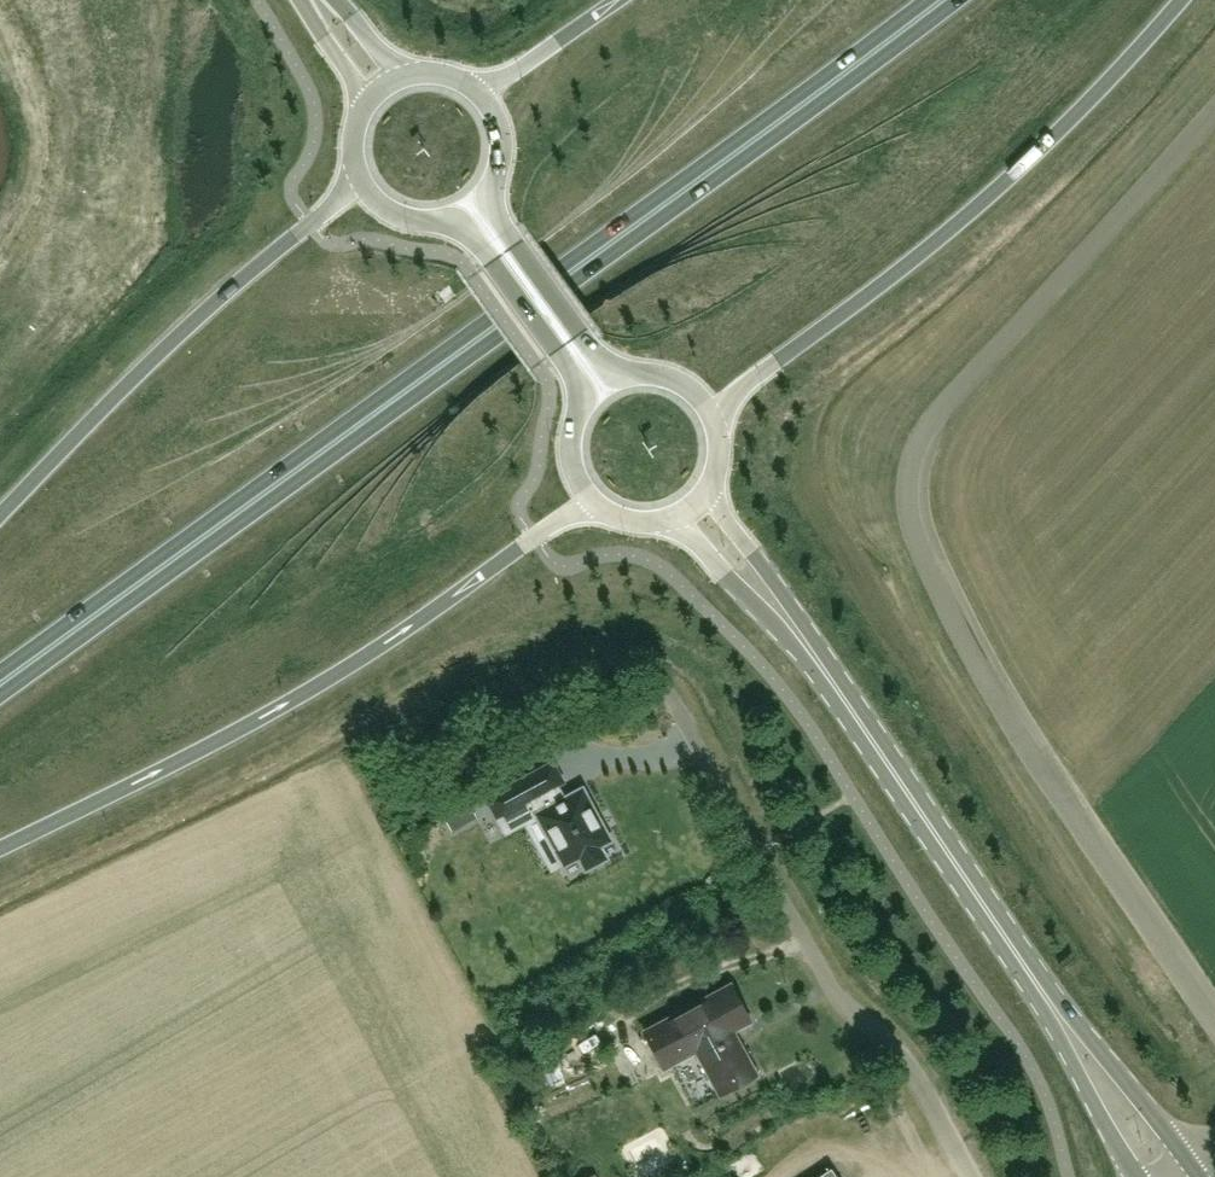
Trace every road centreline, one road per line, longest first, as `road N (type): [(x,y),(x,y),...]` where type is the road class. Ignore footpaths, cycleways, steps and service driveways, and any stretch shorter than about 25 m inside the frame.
road 1 (trunk): [(0,683),(938,0)]
road 2 (trunk): [(0,848),(223,739),(592,500)]
road 3 (trunk): [(712,413),(947,231),(1068,122),(1181,0)]
road 4 (unclassified): [(665,685),(833,989),(908,1066),(970,1176)]
road 5 (trunk): [(361,181),(208,306),(0,515)]
road 6 (secondary): [(1047,1000),(805,644)]
road 7 (secondary): [(1200,1174),(1098,1046),(1047,1000)]
road 8 (secondary): [(470,207),(601,388)]
road 9 (secondary): [(1047,1000),(1136,1176)]
road 10 (secondary): [(805,644),(711,484)]
road 11 (secondary): [(668,519),(805,644)]
road 12 (trunk): [(617,0),(482,94)]
road 13 (secondary): [(712,413),(670,377),(633,375),(601,388)]
road 14 (secondary): [(470,207),(492,182),(502,146),(482,94)]
road 15 (secondary): [(601,388),(579,413),(571,449),(592,500)]
road 16 (secondary): [(361,181),(374,198),(413,219),(470,207)]

